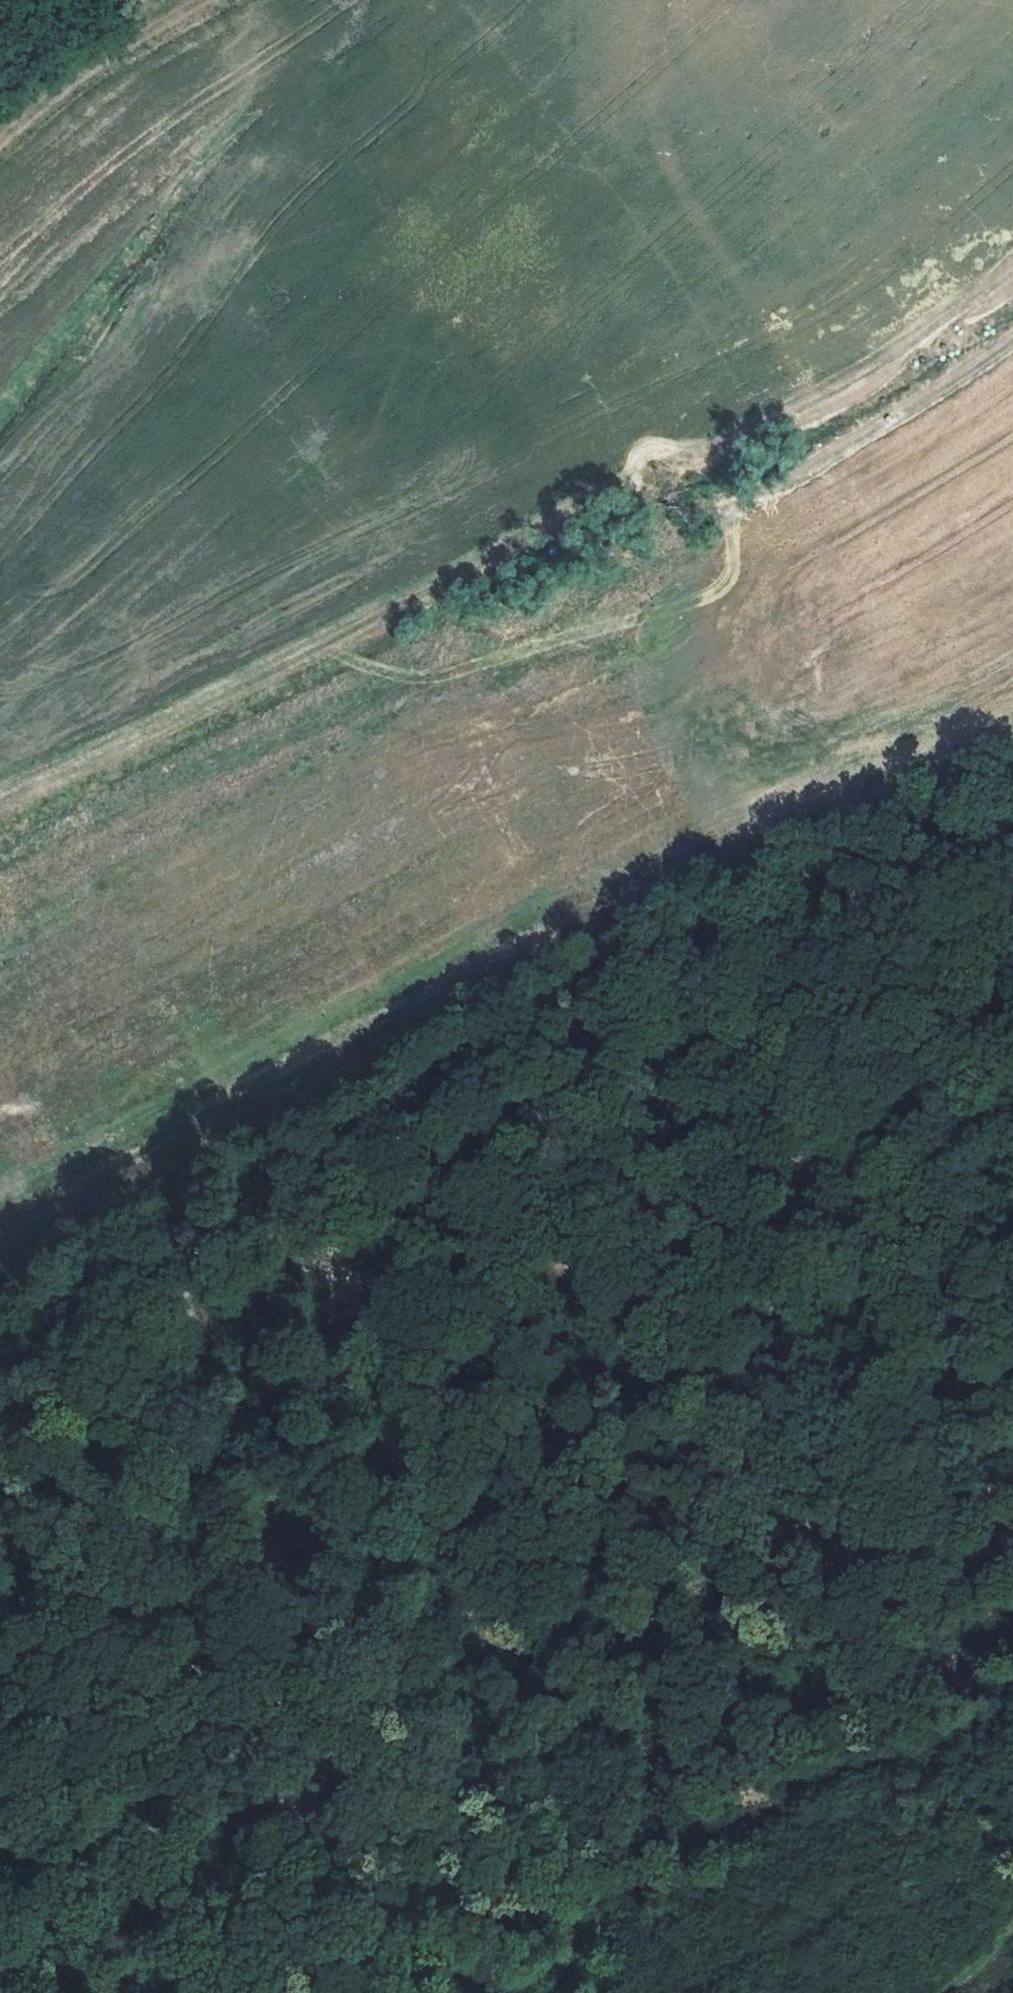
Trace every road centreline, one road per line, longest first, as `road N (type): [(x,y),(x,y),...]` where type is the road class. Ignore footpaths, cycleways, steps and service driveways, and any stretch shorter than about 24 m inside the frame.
road 1 (track): [(1012,1850),(877,1992)]

